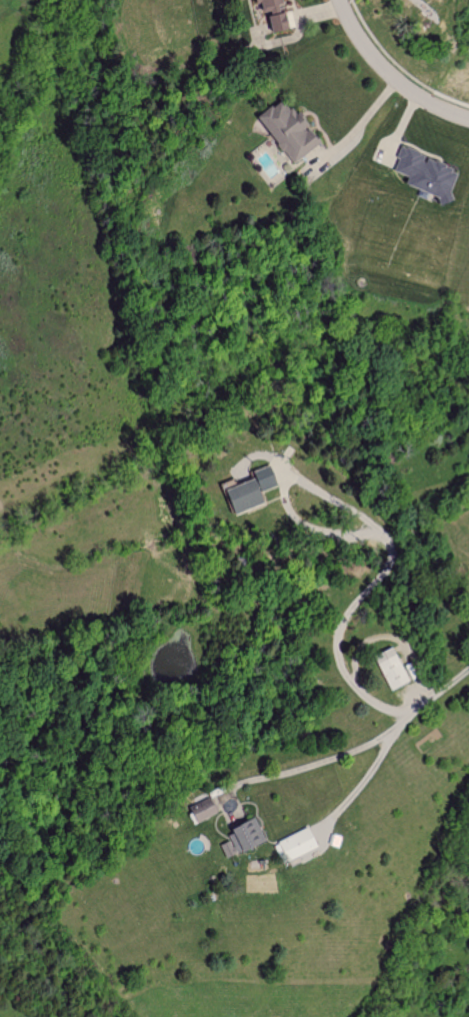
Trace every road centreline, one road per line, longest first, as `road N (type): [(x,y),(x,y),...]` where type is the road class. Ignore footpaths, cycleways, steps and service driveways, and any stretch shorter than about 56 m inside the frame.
road 1 (residential): [(468,117),(413,92),(376,62),(338,0)]

